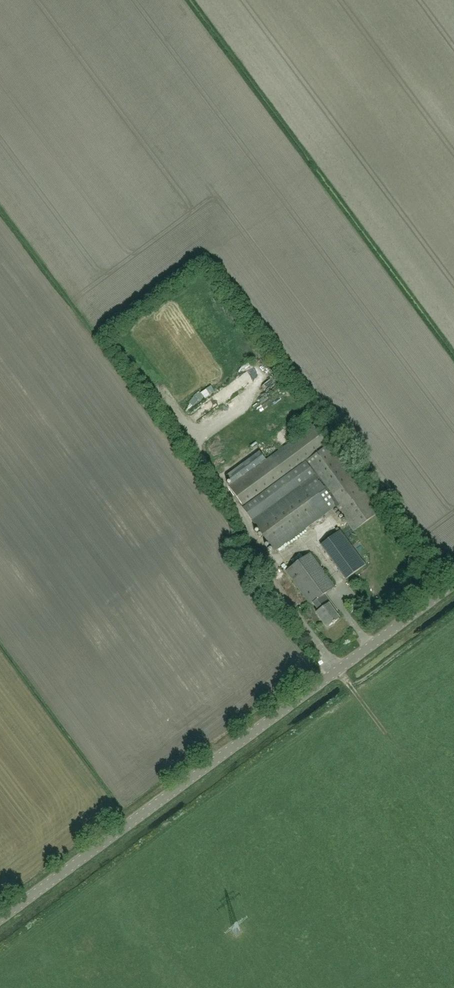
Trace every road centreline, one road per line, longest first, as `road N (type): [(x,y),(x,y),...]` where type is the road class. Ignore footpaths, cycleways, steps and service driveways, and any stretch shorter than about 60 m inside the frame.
road 1 (unclassified): [(0,917),(453,585)]

